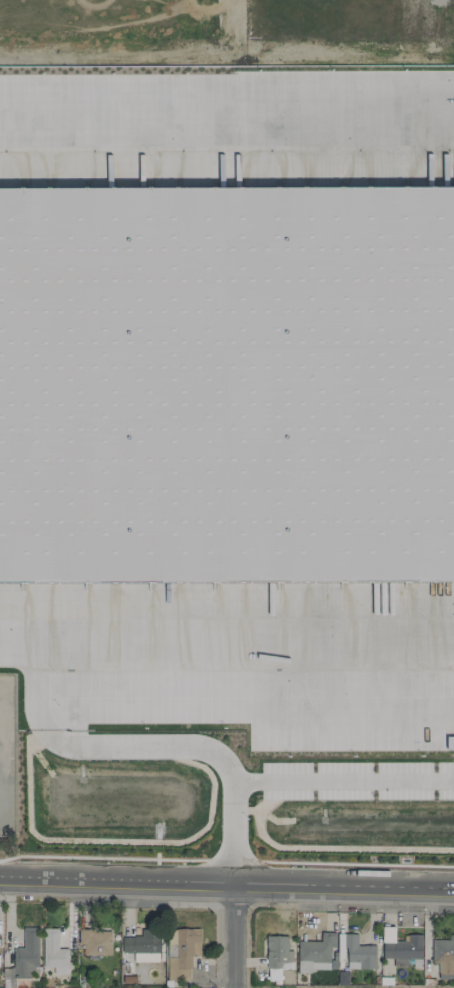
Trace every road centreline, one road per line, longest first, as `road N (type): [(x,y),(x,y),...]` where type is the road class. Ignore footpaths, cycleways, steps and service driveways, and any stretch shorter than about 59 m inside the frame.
road 1 (tertiary): [(0,879),(453,896)]

